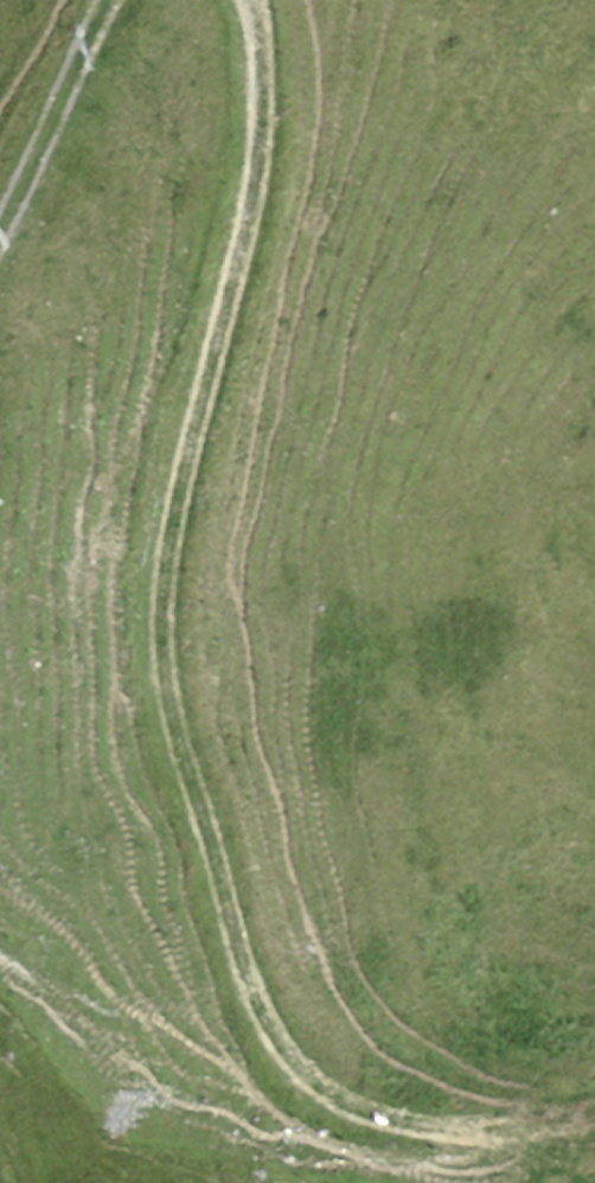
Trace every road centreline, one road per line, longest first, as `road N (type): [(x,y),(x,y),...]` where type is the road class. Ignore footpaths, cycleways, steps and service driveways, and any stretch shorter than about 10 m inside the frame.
road 1 (track): [(252,0),(262,59),(260,139),(163,585),(163,669),(266,1022),(298,1068),(342,1102),(392,1123)]
road 2 (track): [(0,231),(106,0)]
road 3 (track): [(392,1123),(458,1129),(594,1112)]

